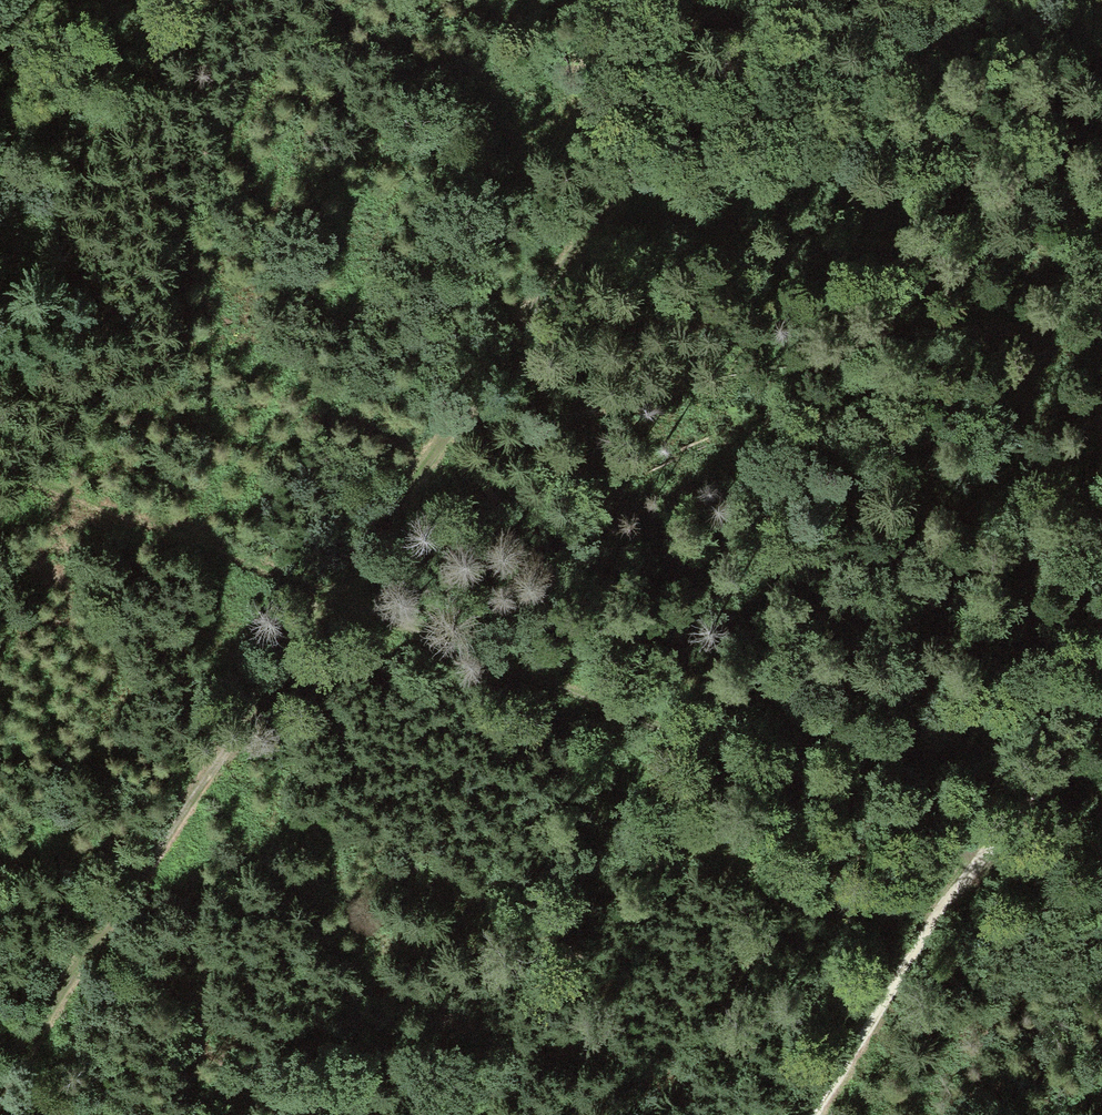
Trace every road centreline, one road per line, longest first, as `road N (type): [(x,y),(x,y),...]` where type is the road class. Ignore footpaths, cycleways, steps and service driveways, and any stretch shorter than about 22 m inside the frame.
road 1 (track): [(0,1082),(332,591),(750,0)]
road 2 (track): [(0,463),(1101,903)]
road 3 (track): [(813,1114),(1101,687)]
road 4 (track): [(1101,58),(929,42),(735,0)]

